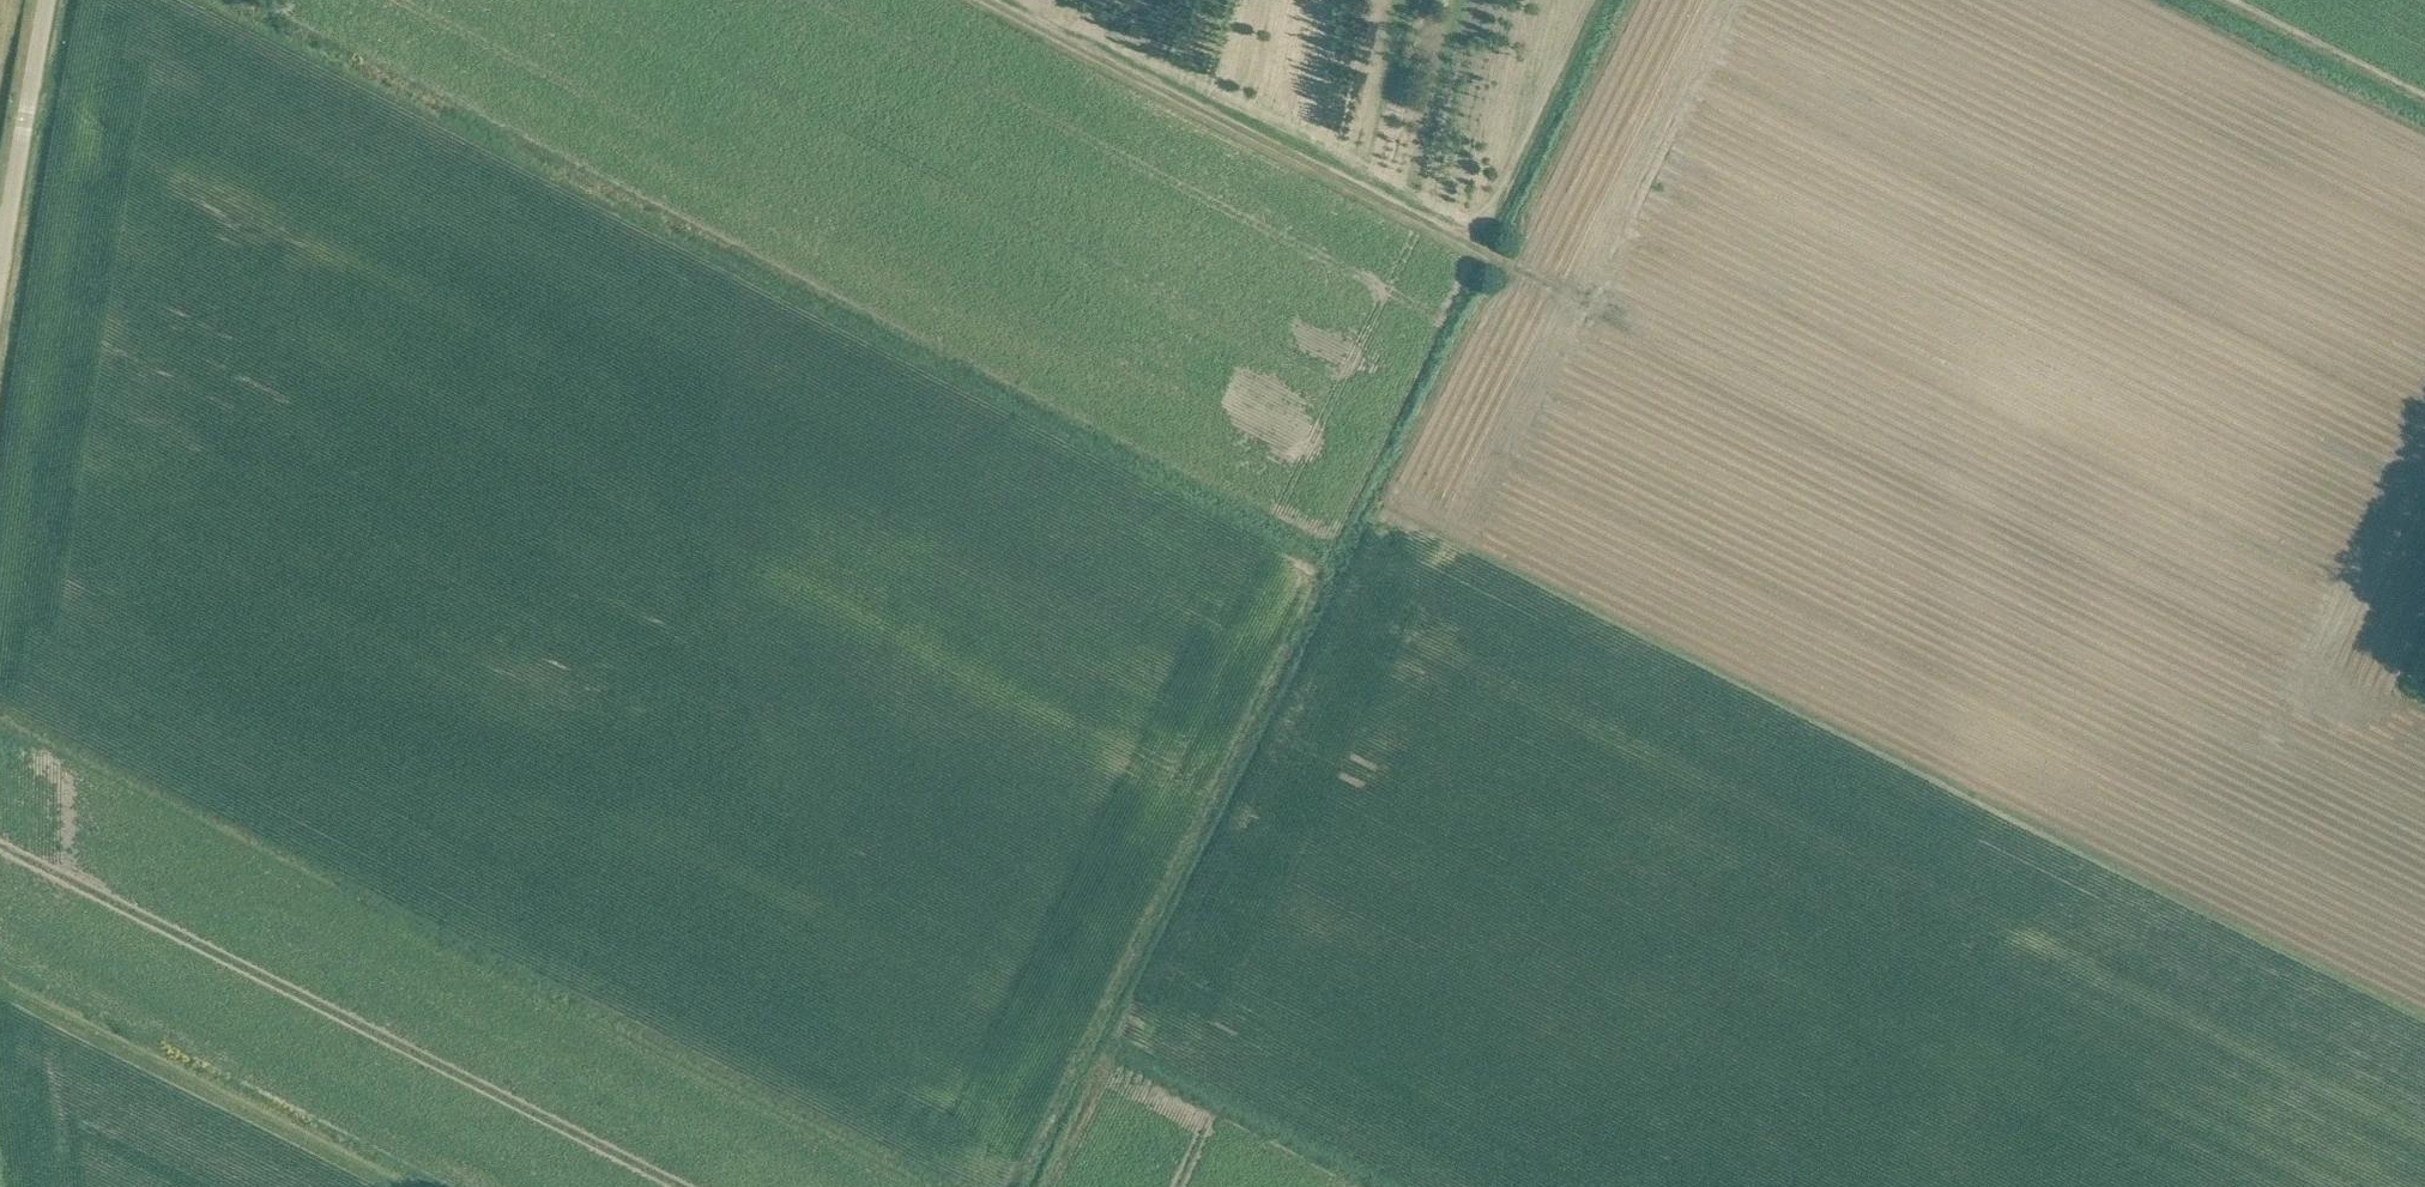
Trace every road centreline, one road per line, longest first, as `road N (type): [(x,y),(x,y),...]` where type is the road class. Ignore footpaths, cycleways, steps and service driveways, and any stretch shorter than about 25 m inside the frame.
road 1 (track): [(988,0),(1537,275)]
road 2 (track): [(0,940),(490,1186)]
road 3 (unclassified): [(0,268),(47,0)]

